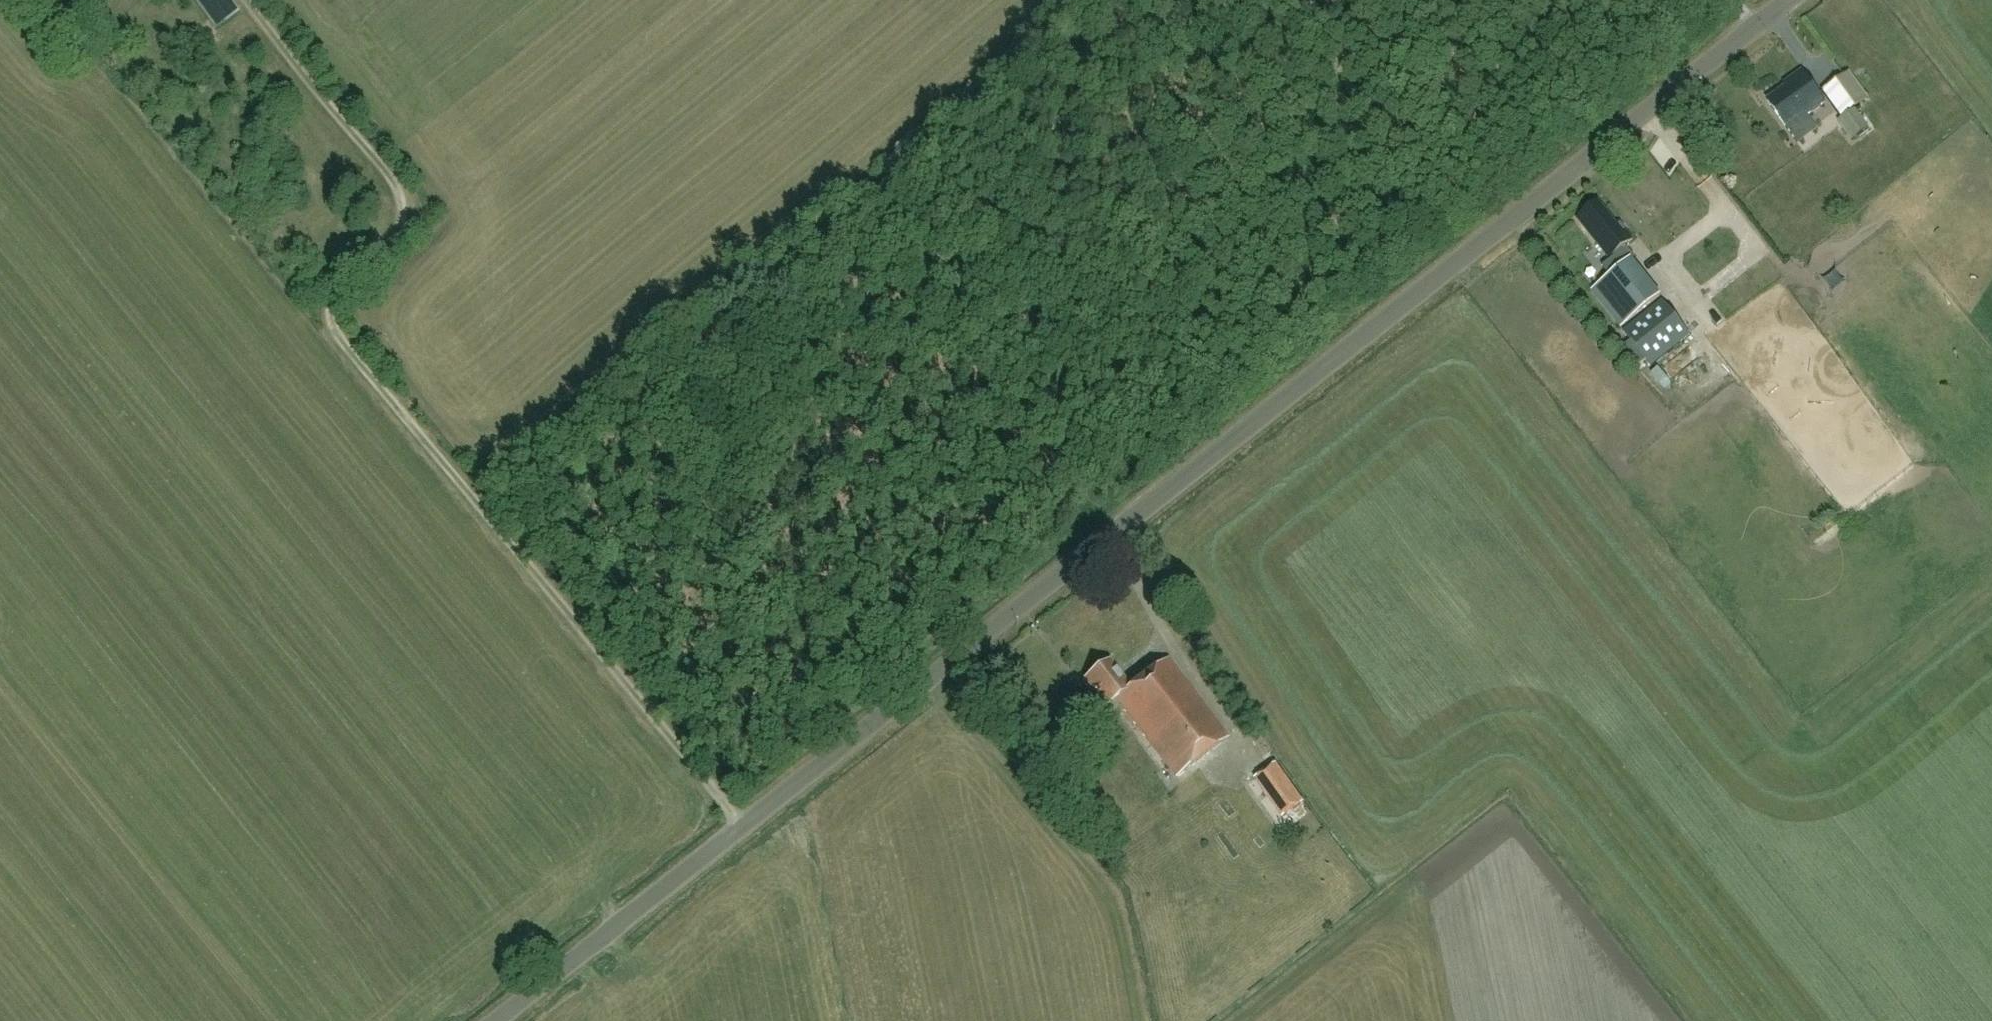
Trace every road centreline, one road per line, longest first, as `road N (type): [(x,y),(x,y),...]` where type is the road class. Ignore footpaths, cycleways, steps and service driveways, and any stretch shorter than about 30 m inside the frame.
road 1 (unclassified): [(505,1020),(1794,0)]

